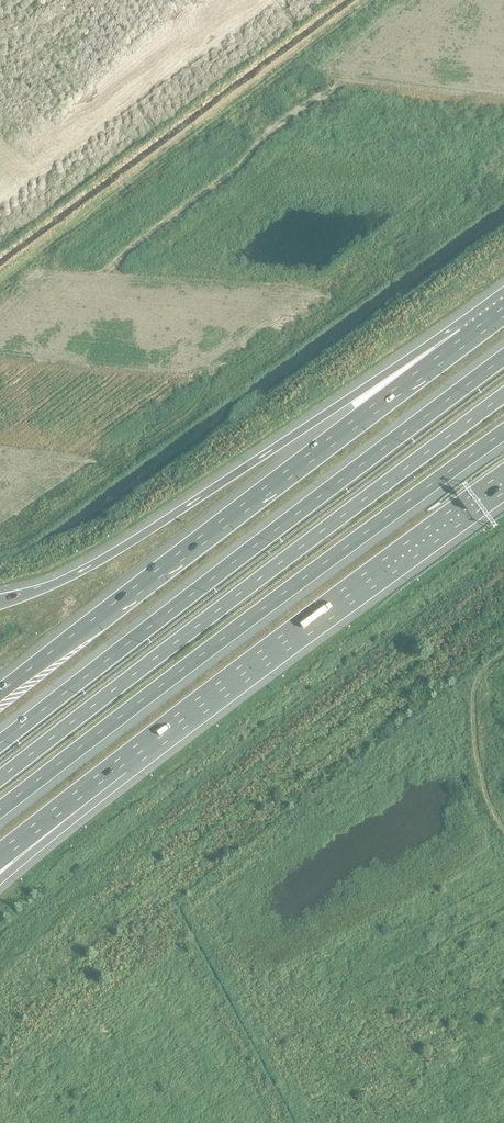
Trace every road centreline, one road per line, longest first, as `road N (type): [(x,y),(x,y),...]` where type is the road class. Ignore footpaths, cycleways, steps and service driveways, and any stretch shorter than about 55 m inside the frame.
road 1 (motorway): [(503,356),(0,745)]
road 2 (motorway): [(503,395),(0,777)]
road 3 (motorway): [(0,809),(503,433)]
road 4 (motorway): [(471,335),(0,693)]
road 5 (motorway): [(471,335),(348,402),(114,554),(0,603)]
road 6 (motorway): [(126,763),(503,484)]
road 7 (motorway): [(0,881),(97,800),(126,763)]
road 8 (motorway): [(0,858),(126,763)]

